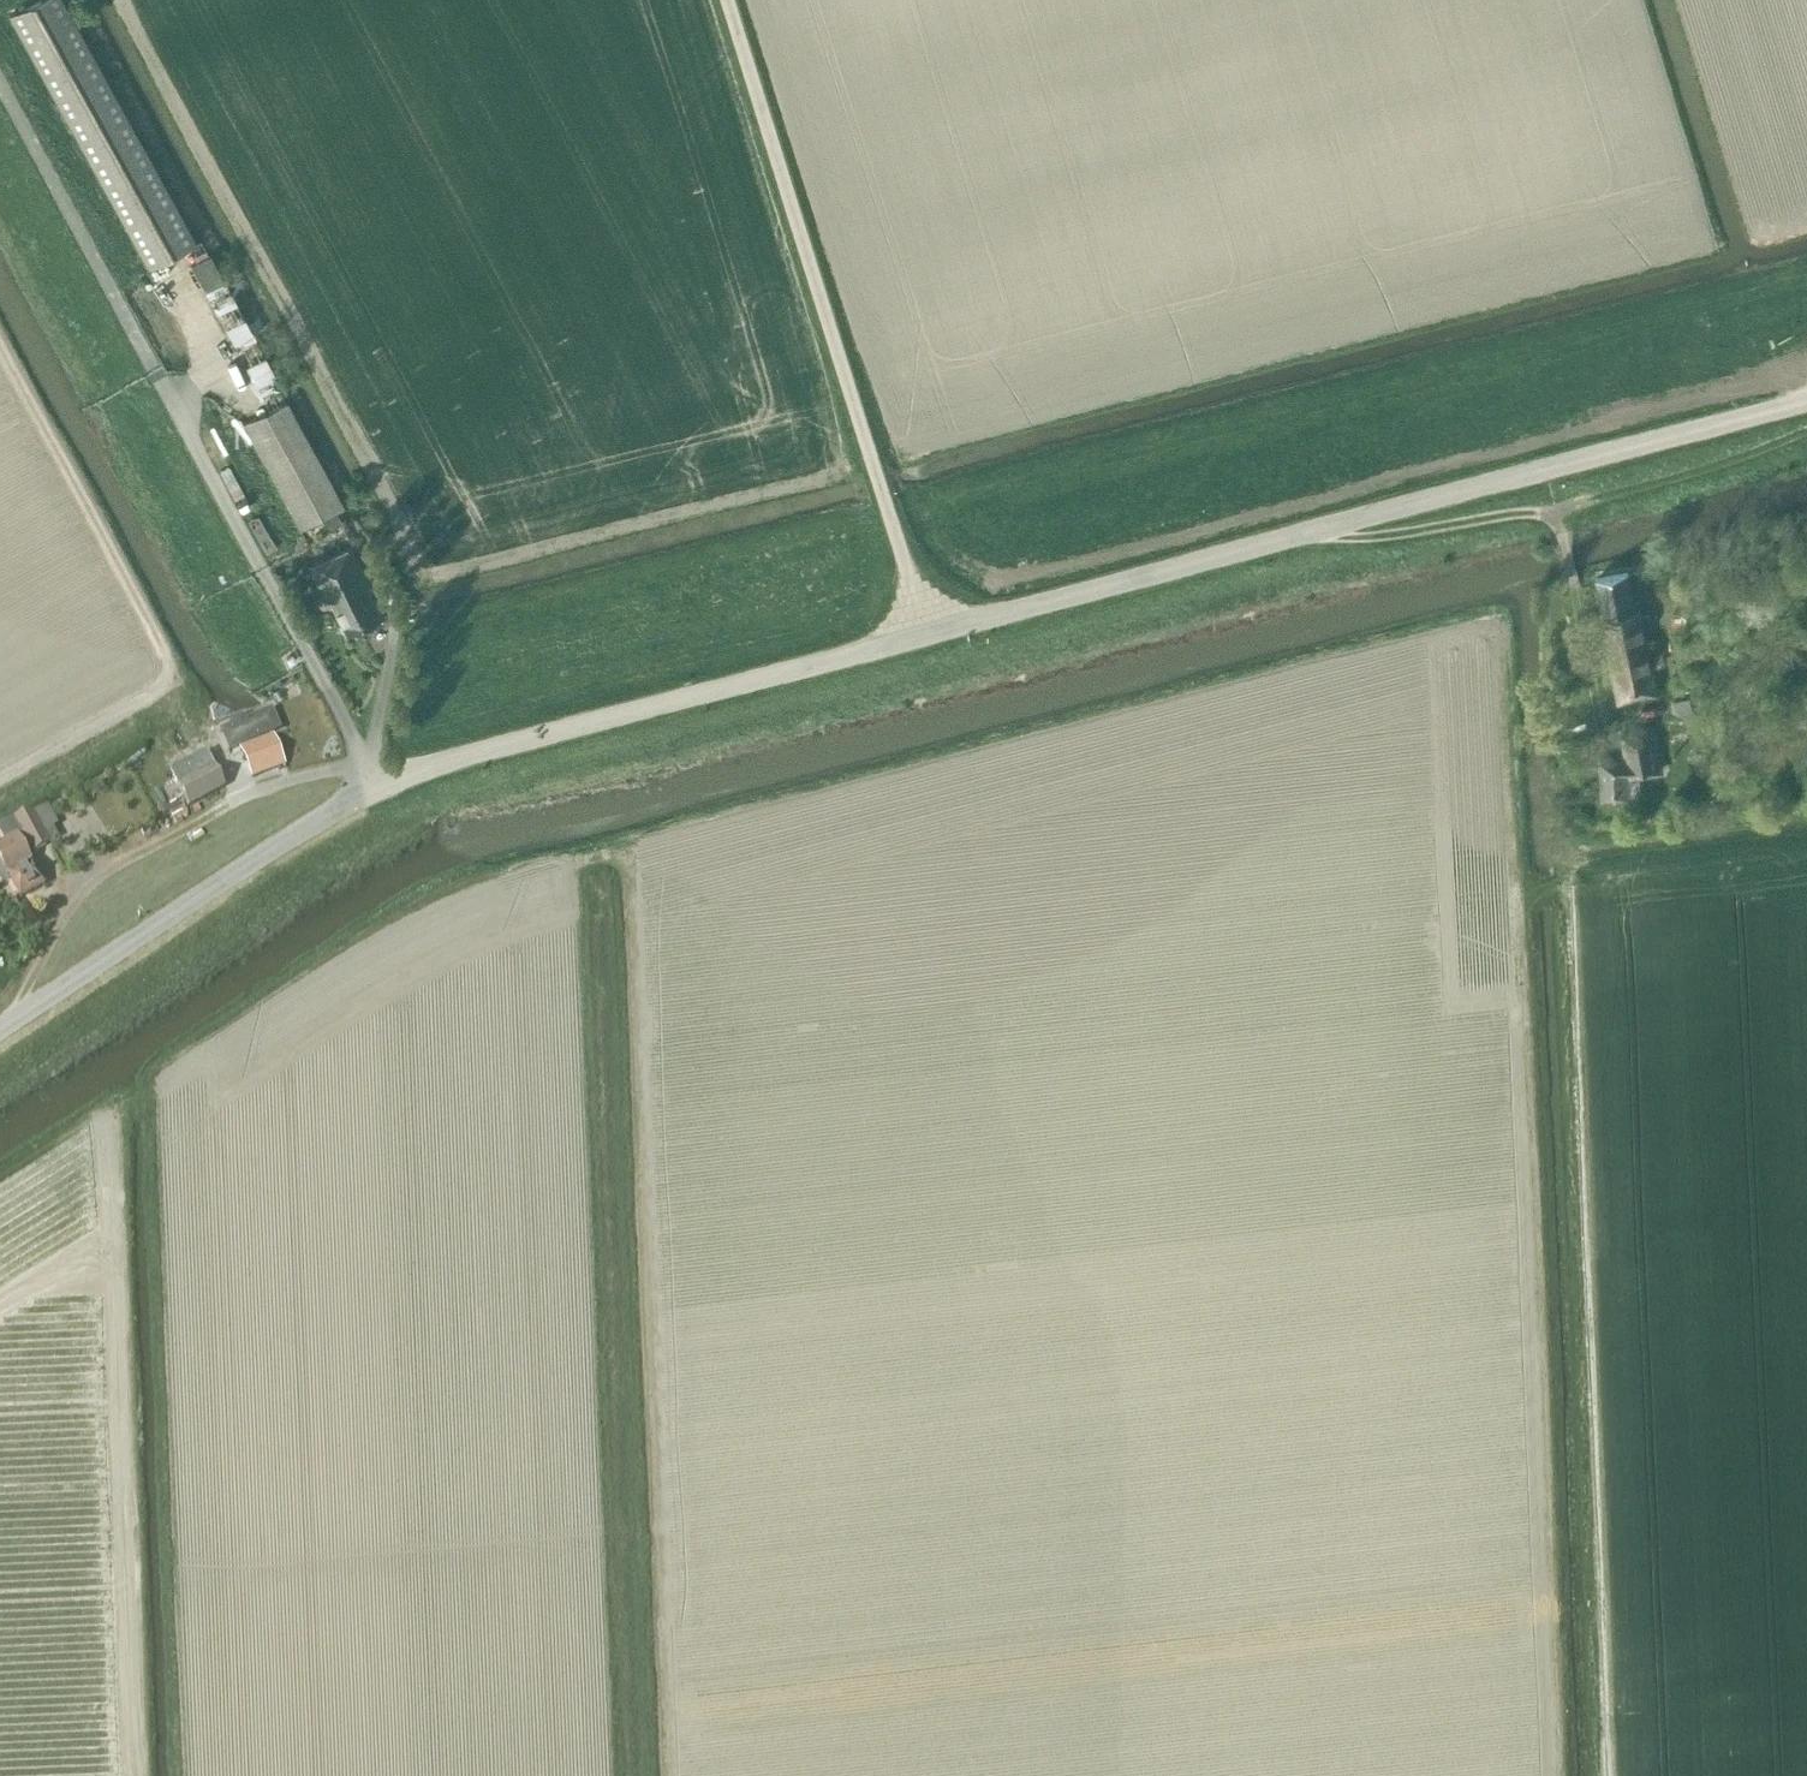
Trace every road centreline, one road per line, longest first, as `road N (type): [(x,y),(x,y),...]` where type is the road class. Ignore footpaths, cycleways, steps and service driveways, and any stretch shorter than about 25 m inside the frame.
road 1 (tertiary): [(0,1028),(318,821),(418,771),(1806,400)]

